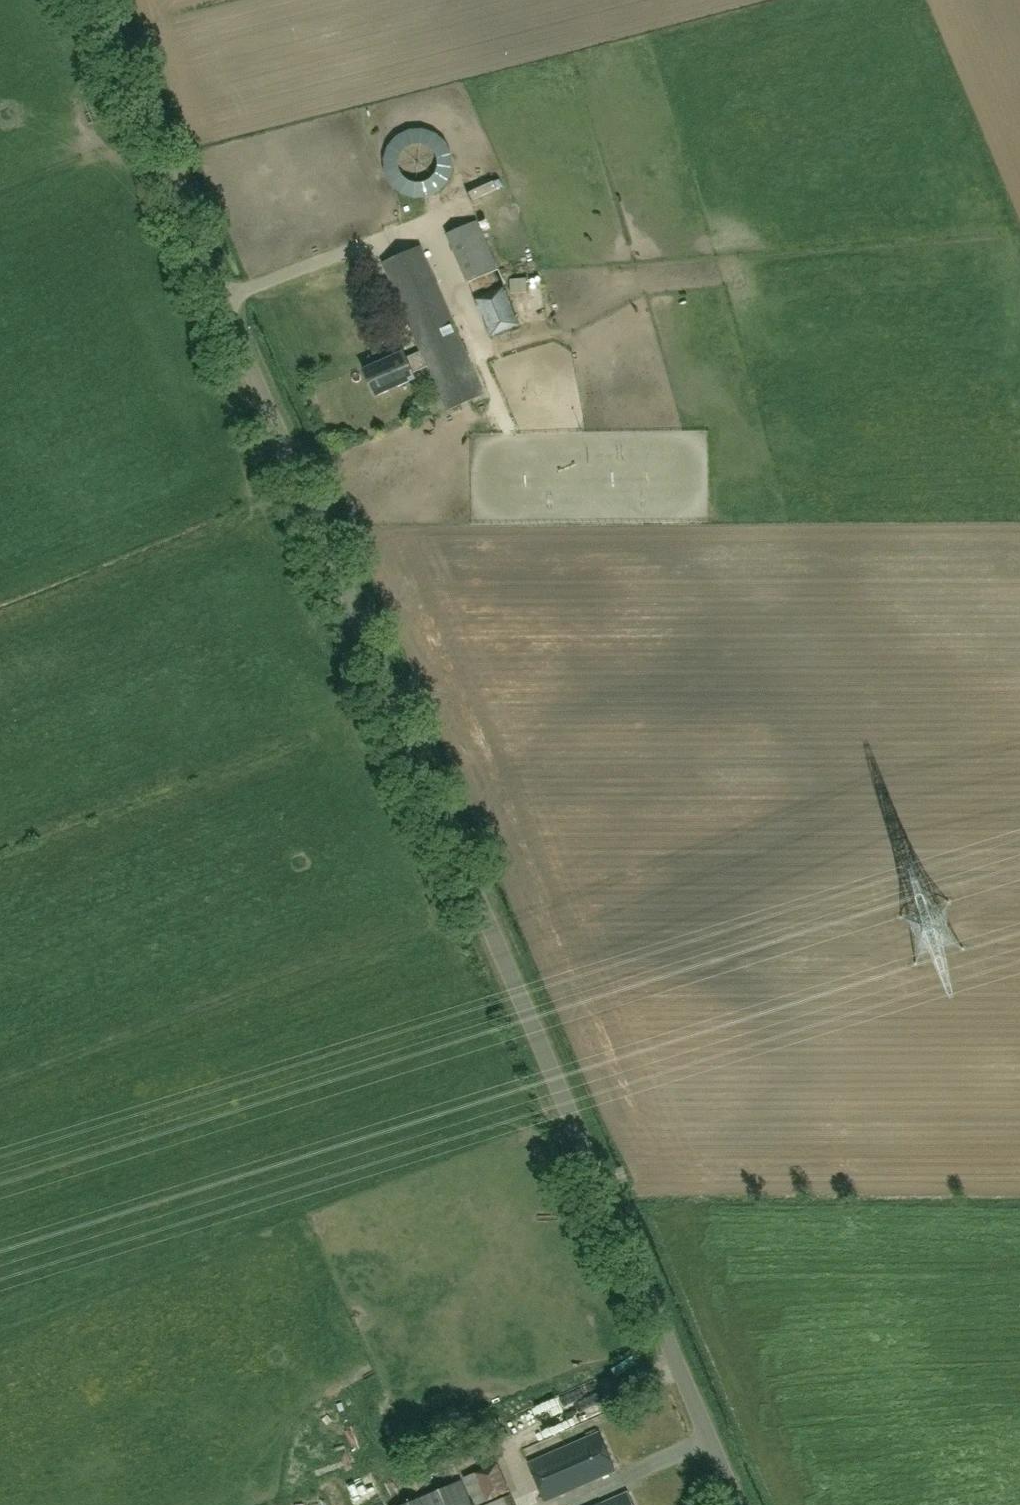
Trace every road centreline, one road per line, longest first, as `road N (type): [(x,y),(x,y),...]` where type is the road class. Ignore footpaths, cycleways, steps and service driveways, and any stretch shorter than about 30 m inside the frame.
road 1 (unclassified): [(101,0),(746,1504)]

